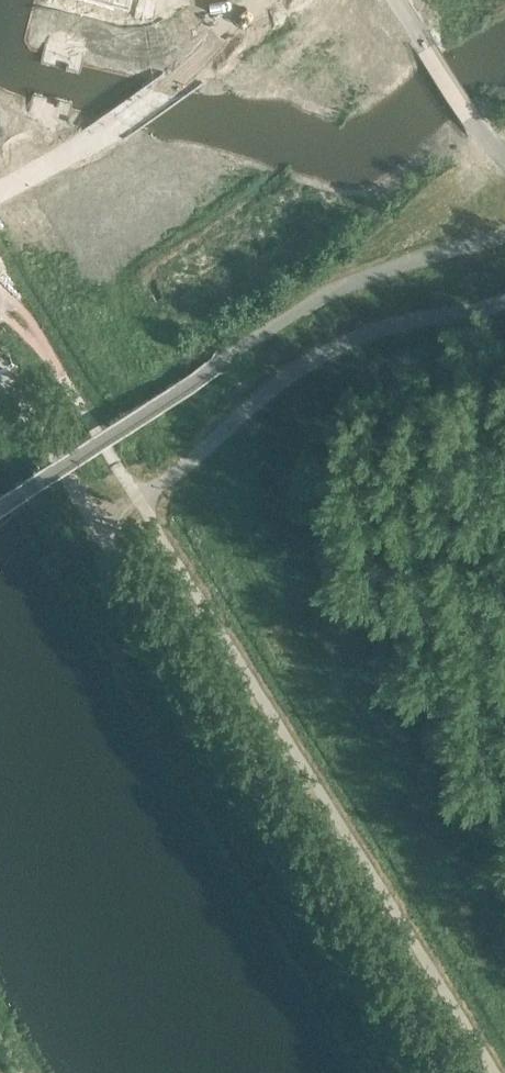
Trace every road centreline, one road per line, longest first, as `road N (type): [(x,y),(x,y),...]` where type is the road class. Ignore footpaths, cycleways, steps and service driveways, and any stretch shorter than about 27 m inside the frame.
road 1 (unclassified): [(444,1072),(0,369)]
road 2 (residential): [(0,190),(164,91),(290,0)]

